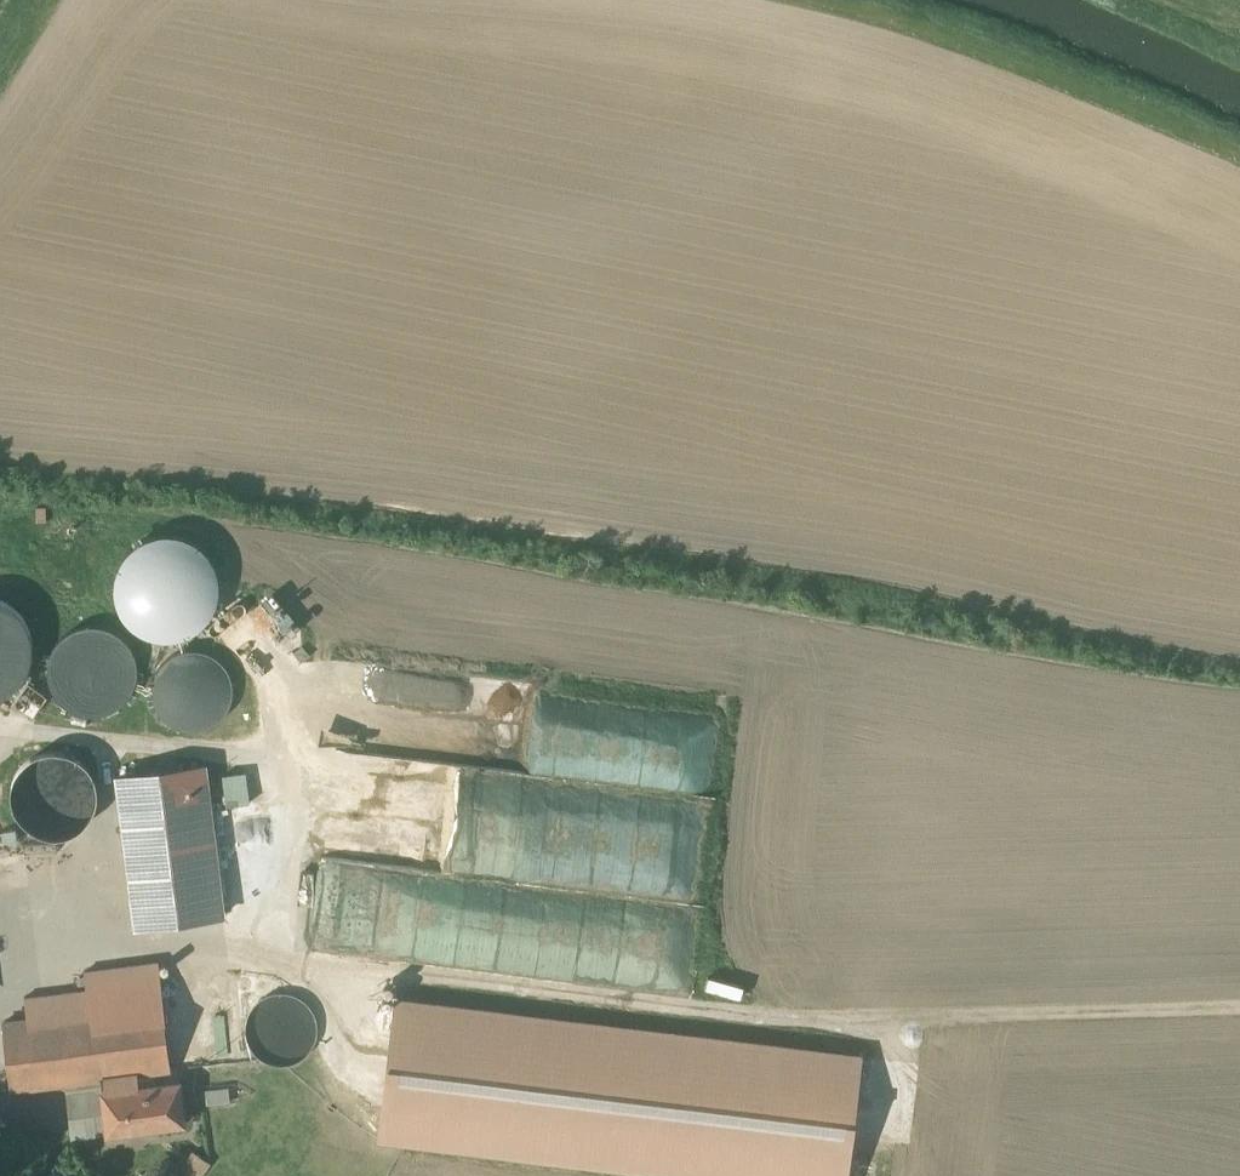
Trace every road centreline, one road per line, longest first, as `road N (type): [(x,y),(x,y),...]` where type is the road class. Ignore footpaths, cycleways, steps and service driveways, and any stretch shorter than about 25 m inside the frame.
road 1 (track): [(276,953),(806,1020),(1239,1011)]

